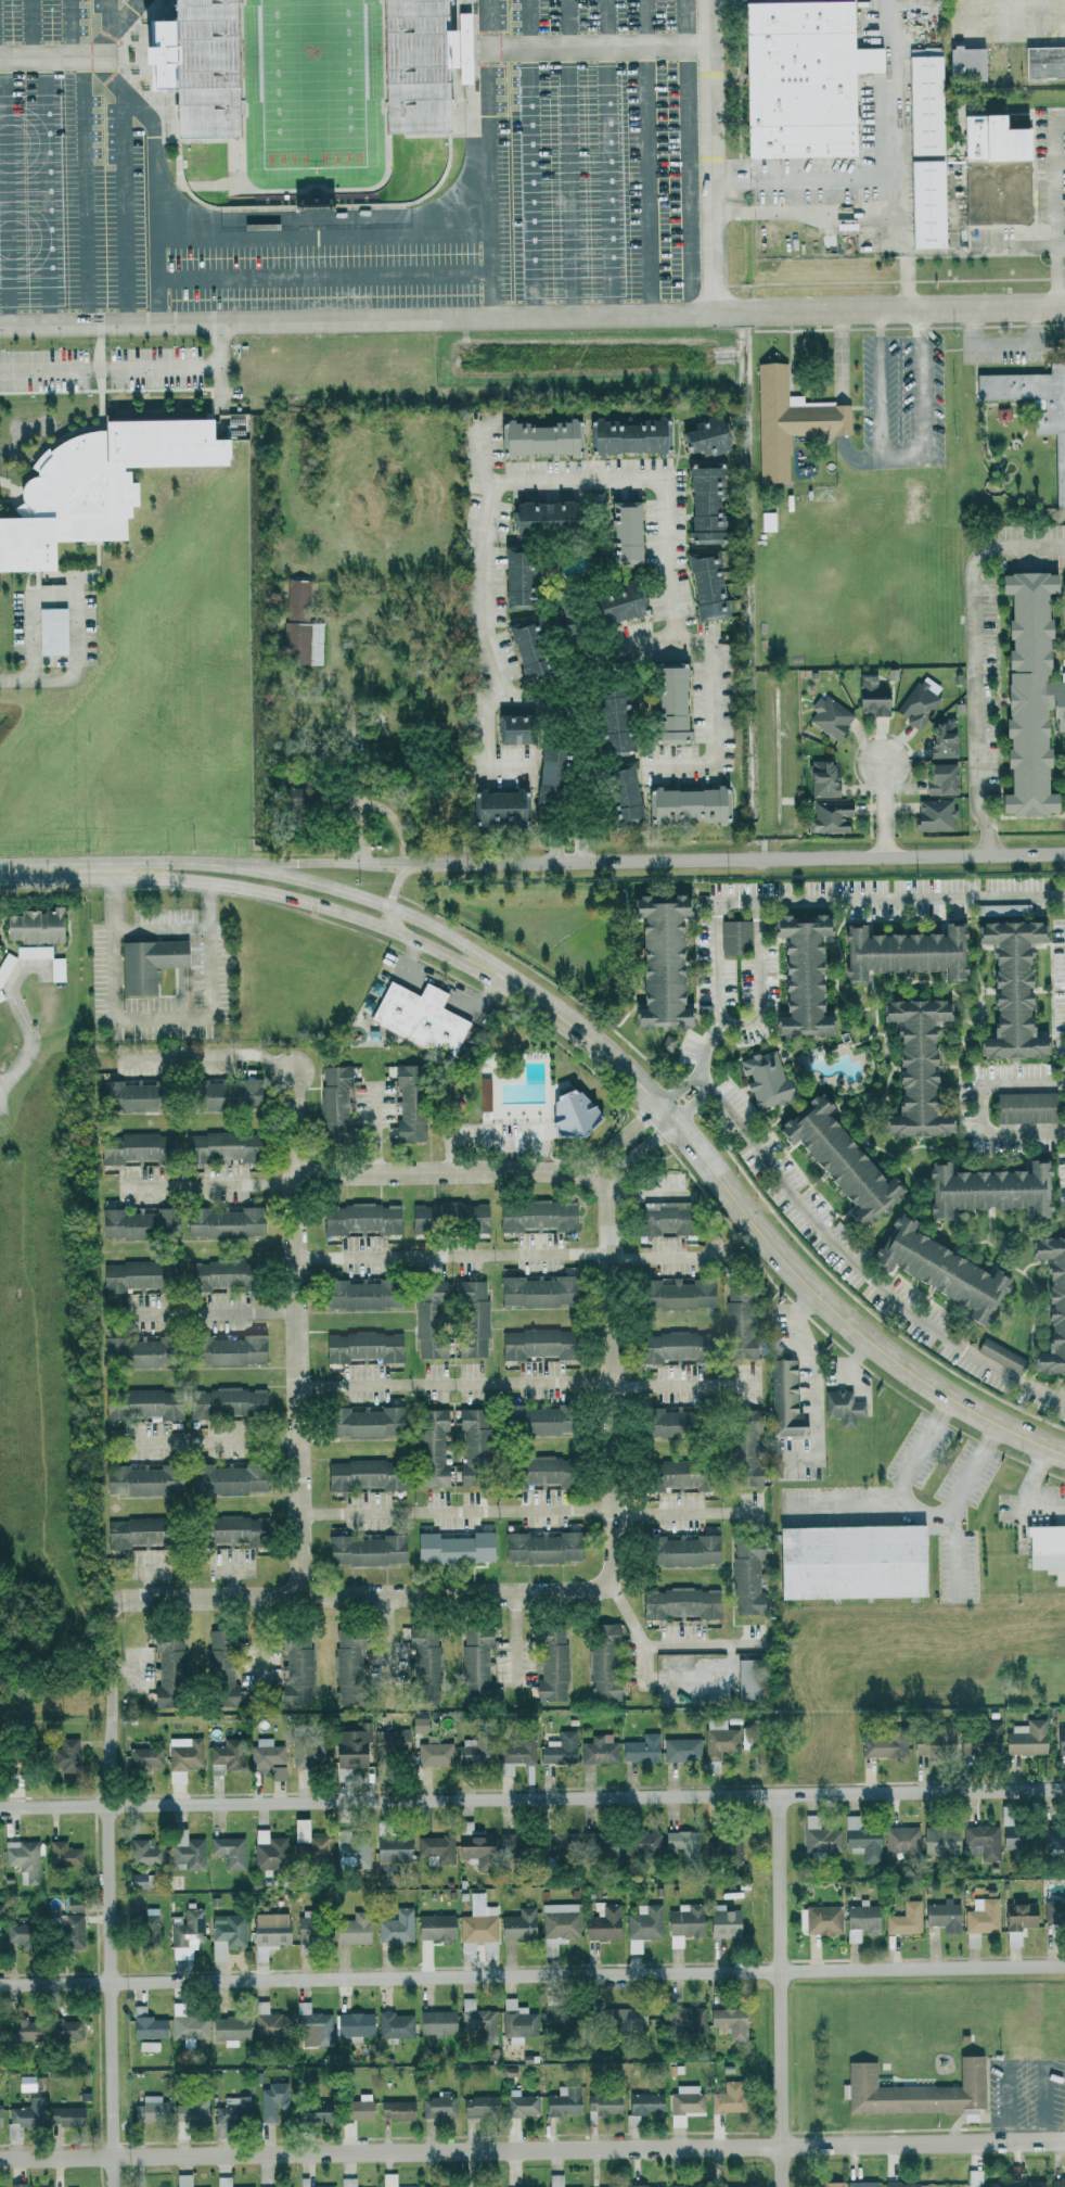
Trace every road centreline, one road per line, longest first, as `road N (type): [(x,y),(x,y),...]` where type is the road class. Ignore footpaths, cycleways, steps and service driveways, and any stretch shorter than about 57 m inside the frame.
road 1 (residential): [(0,1806),(1064,1787)]
road 2 (tertiary): [(0,2158),(1064,2139)]
road 3 (residential): [(0,1983),(1064,1965)]
road 4 (residential): [(1064,852),(209,864)]
road 5 (residential): [(0,325),(750,311)]
road 6 (secondary): [(499,978),(591,1040),(658,1102),(758,1230),(877,1347),(948,1398),(1064,1454)]
road 7 (residential): [(300,1598),(292,1071)]
road 8 (residential): [(110,1601),(589,1592),(607,1581)]
road 9 (residential): [(115,2186),(111,1717)]
road 10 (residential): [(607,1581),(615,1566),(605,1168)]
road 11 (secondary): [(113,868),(332,910),(499,978)]
road 12 (residential): [(782,2186),(777,1794)]
road 13 (residential): [(750,311),(1064,305)]
road 14 (residential): [(605,1168),(295,1174)]
road 15 (secondary): [(389,905),(269,872),(163,862),(113,868)]
road 16 (secondary): [(499,978),(492,962),(453,936),(389,905)]

